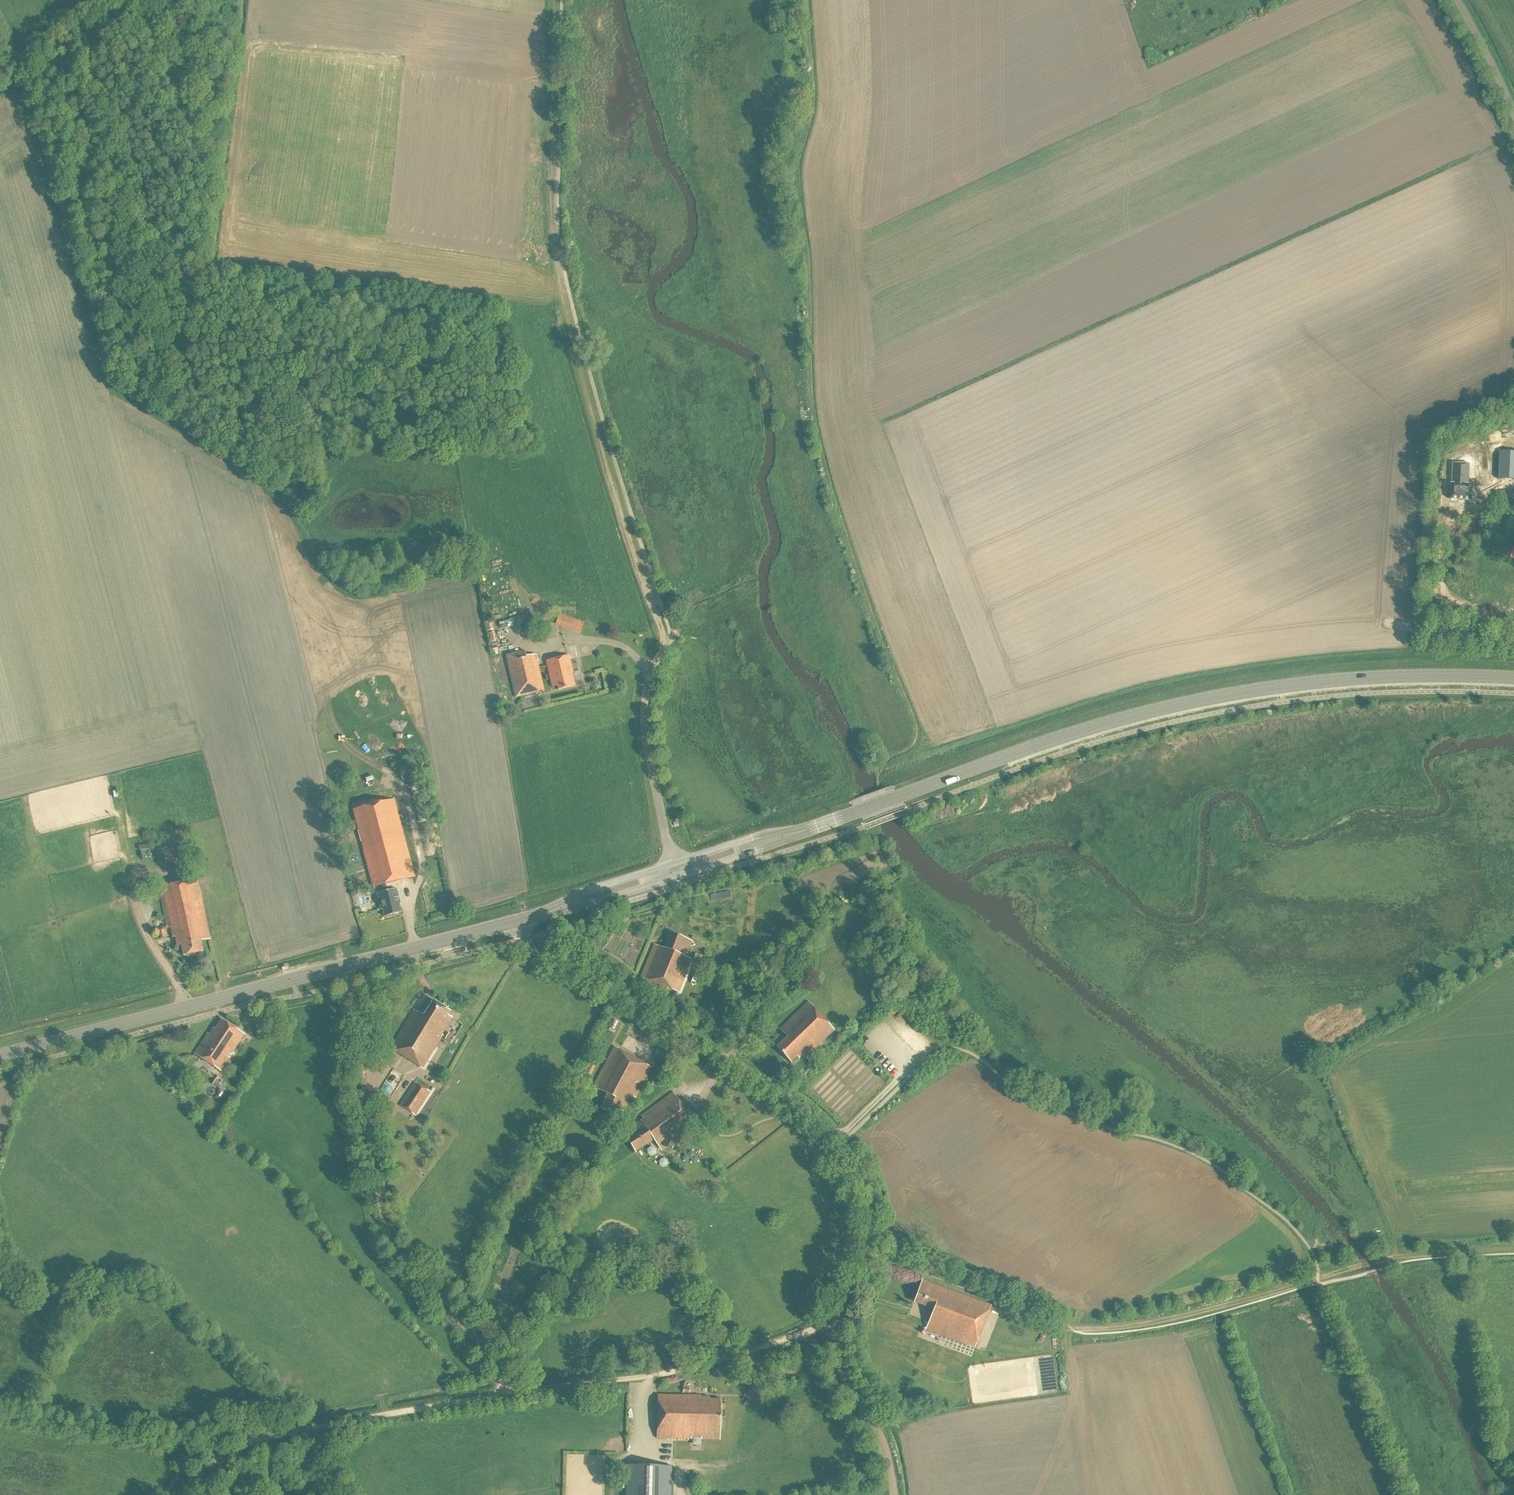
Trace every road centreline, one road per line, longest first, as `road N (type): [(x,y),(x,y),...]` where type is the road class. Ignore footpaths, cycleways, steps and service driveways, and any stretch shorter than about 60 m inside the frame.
road 1 (primary): [(675,875),(1140,715),(1320,683),(1513,679)]
road 2 (unclassified): [(894,1494),(886,1451),(837,1344),(867,1231),(855,1170),(841,1144),(810,1114),(662,1019),(532,951),(519,921)]
road 3 (track): [(181,1494),(212,1461),(259,1440),(692,1368),(839,1326)]
road 4 (track): [(866,1244),(1074,1330),(1191,1314),(1405,1256),(1513,1250)]
road 5 (primary): [(0,1057),(519,921)]
road 6 (track): [(342,968),(388,1230),(415,1272),(491,1354),(505,1394)]
road 7 (unclassified): [(675,875),(646,725),(652,673),(667,646)]
road 8 (primary): [(519,921),(675,875)]
road 9 (unclassified): [(1513,110),(1459,0)]

